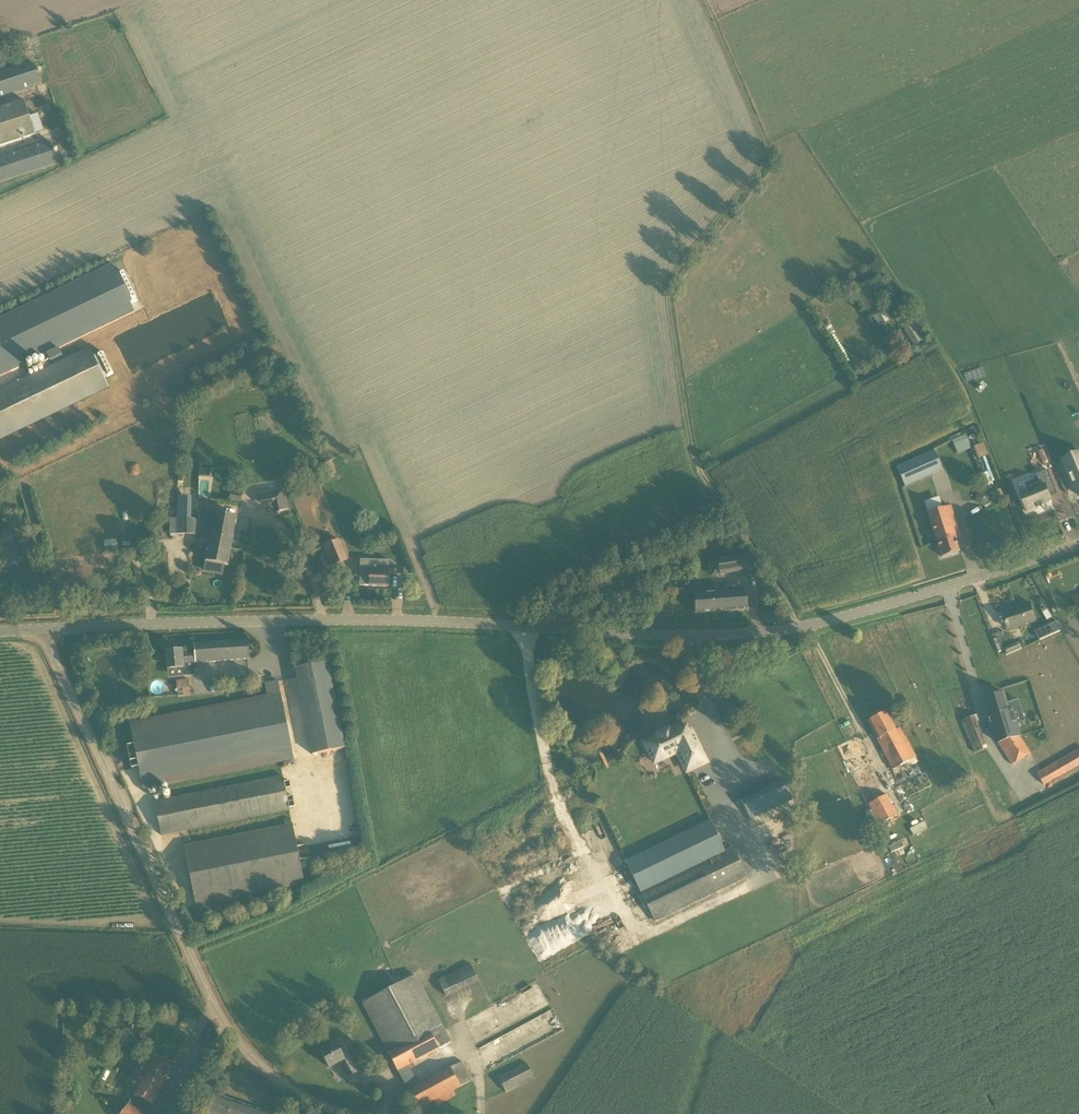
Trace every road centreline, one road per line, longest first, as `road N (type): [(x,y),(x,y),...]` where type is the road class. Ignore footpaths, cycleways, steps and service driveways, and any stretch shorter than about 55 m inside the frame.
road 1 (unclassified): [(40,633),(328,621),(769,639),(1078,549)]
road 2 (track): [(805,626),(694,446),(673,296),(684,268),(771,153),(706,0)]
road 3 (unclassified): [(339,1113),(280,1081),(204,994),(40,633)]

